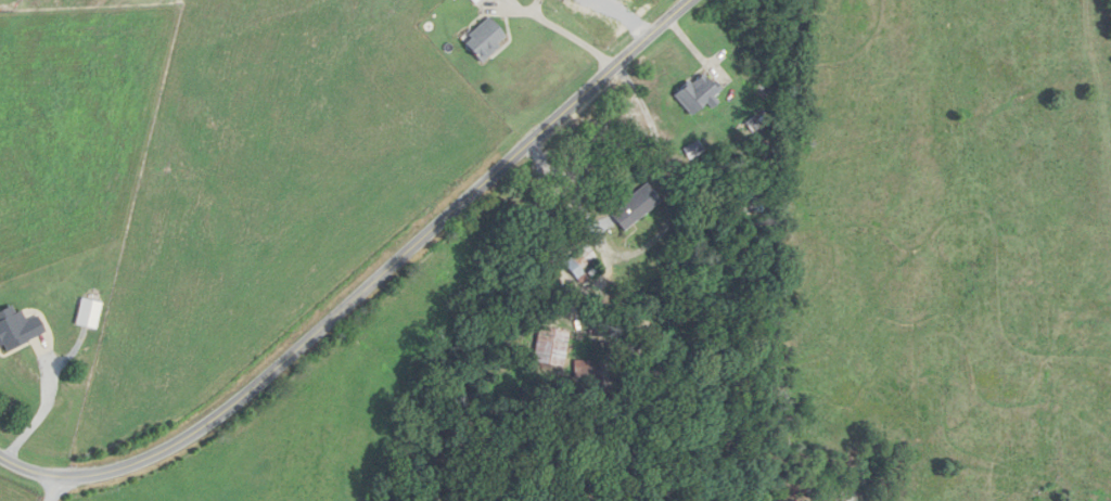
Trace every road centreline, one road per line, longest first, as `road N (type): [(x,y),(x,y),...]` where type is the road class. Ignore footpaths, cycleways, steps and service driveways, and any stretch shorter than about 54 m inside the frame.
road 1 (residential): [(689,0),(194,432),(97,474),(47,474),(0,455)]

